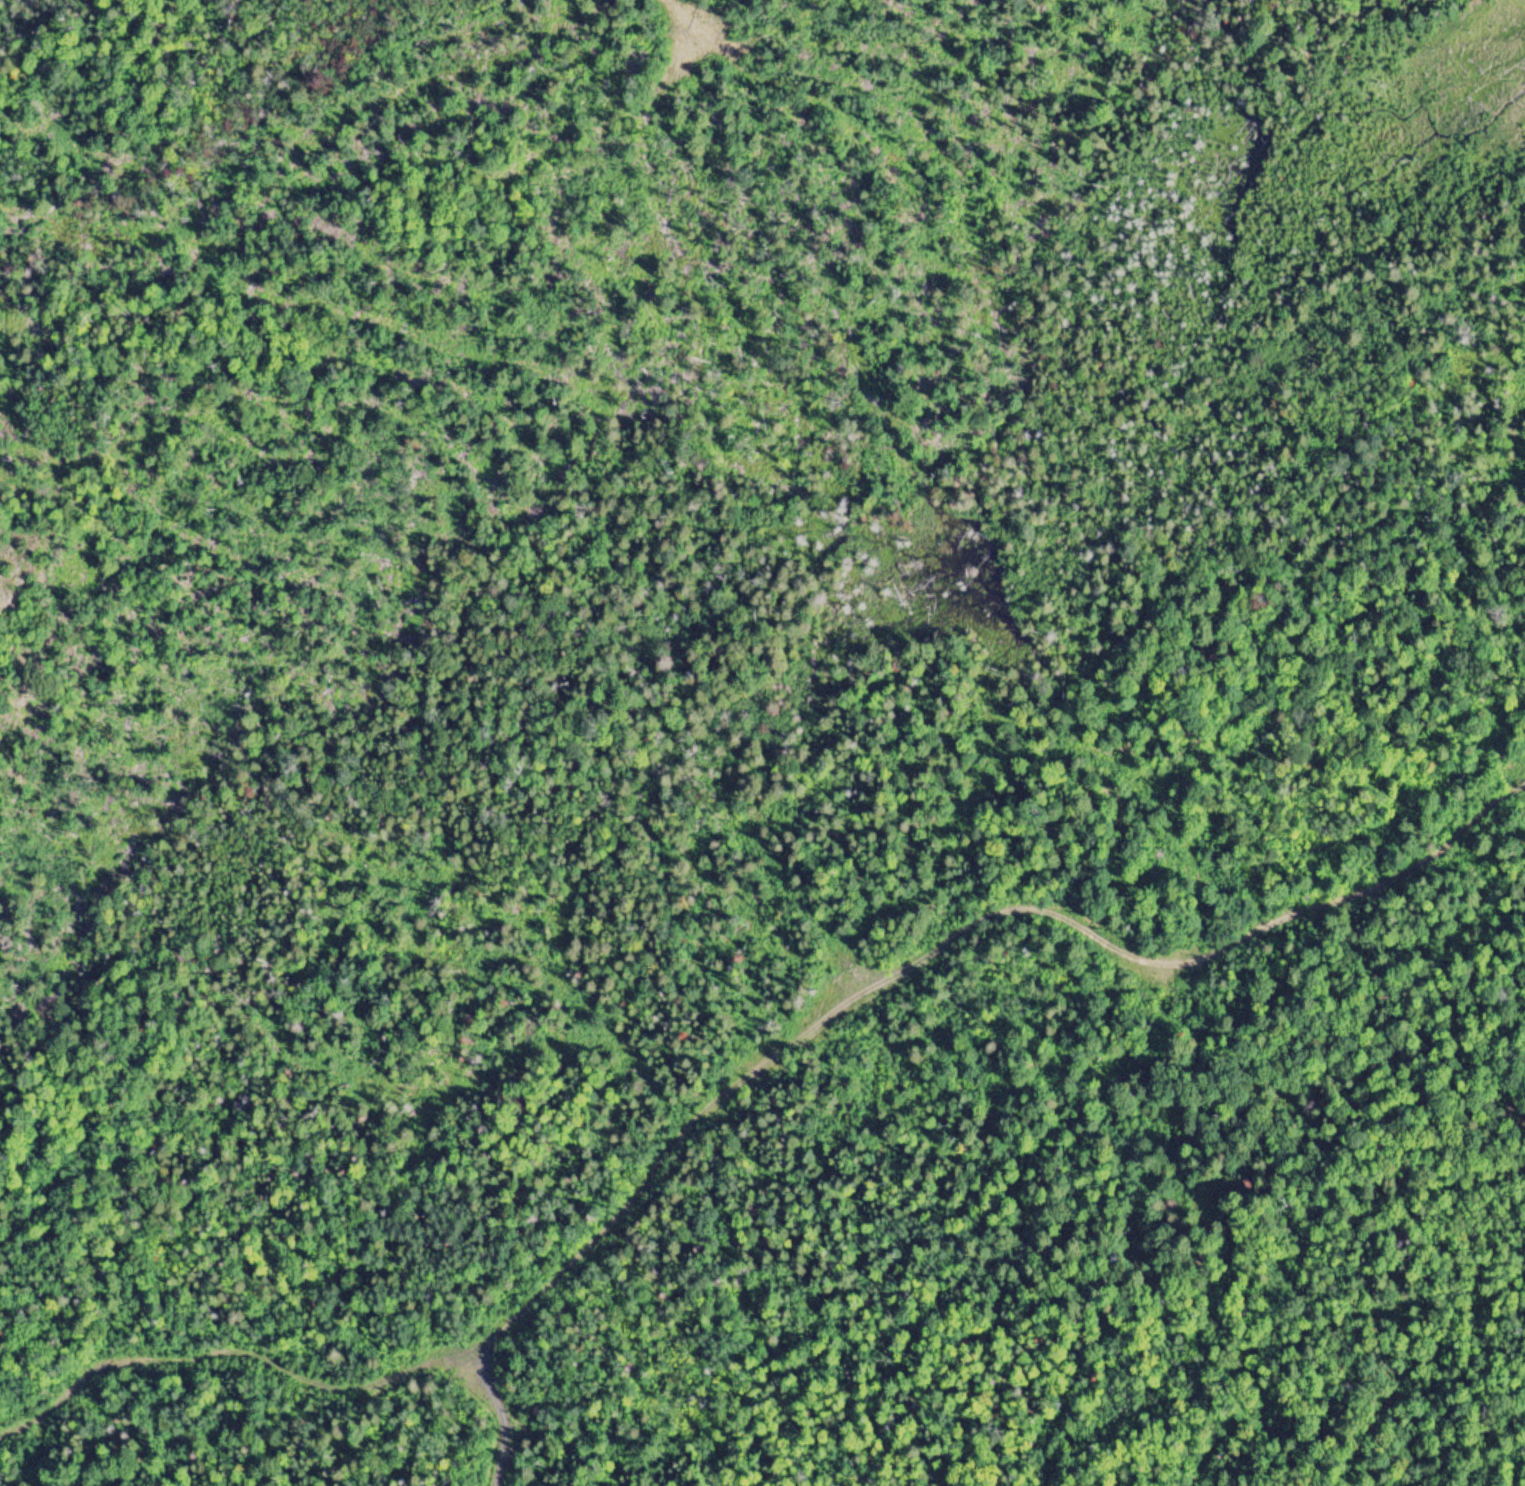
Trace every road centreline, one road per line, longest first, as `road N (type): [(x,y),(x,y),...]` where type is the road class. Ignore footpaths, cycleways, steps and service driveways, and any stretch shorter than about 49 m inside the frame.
road 1 (track): [(1524,796),(1402,890),(1264,914),(1182,968),(1112,950),(1042,909),(789,1023),(588,1246),(491,1339),(501,1485)]

